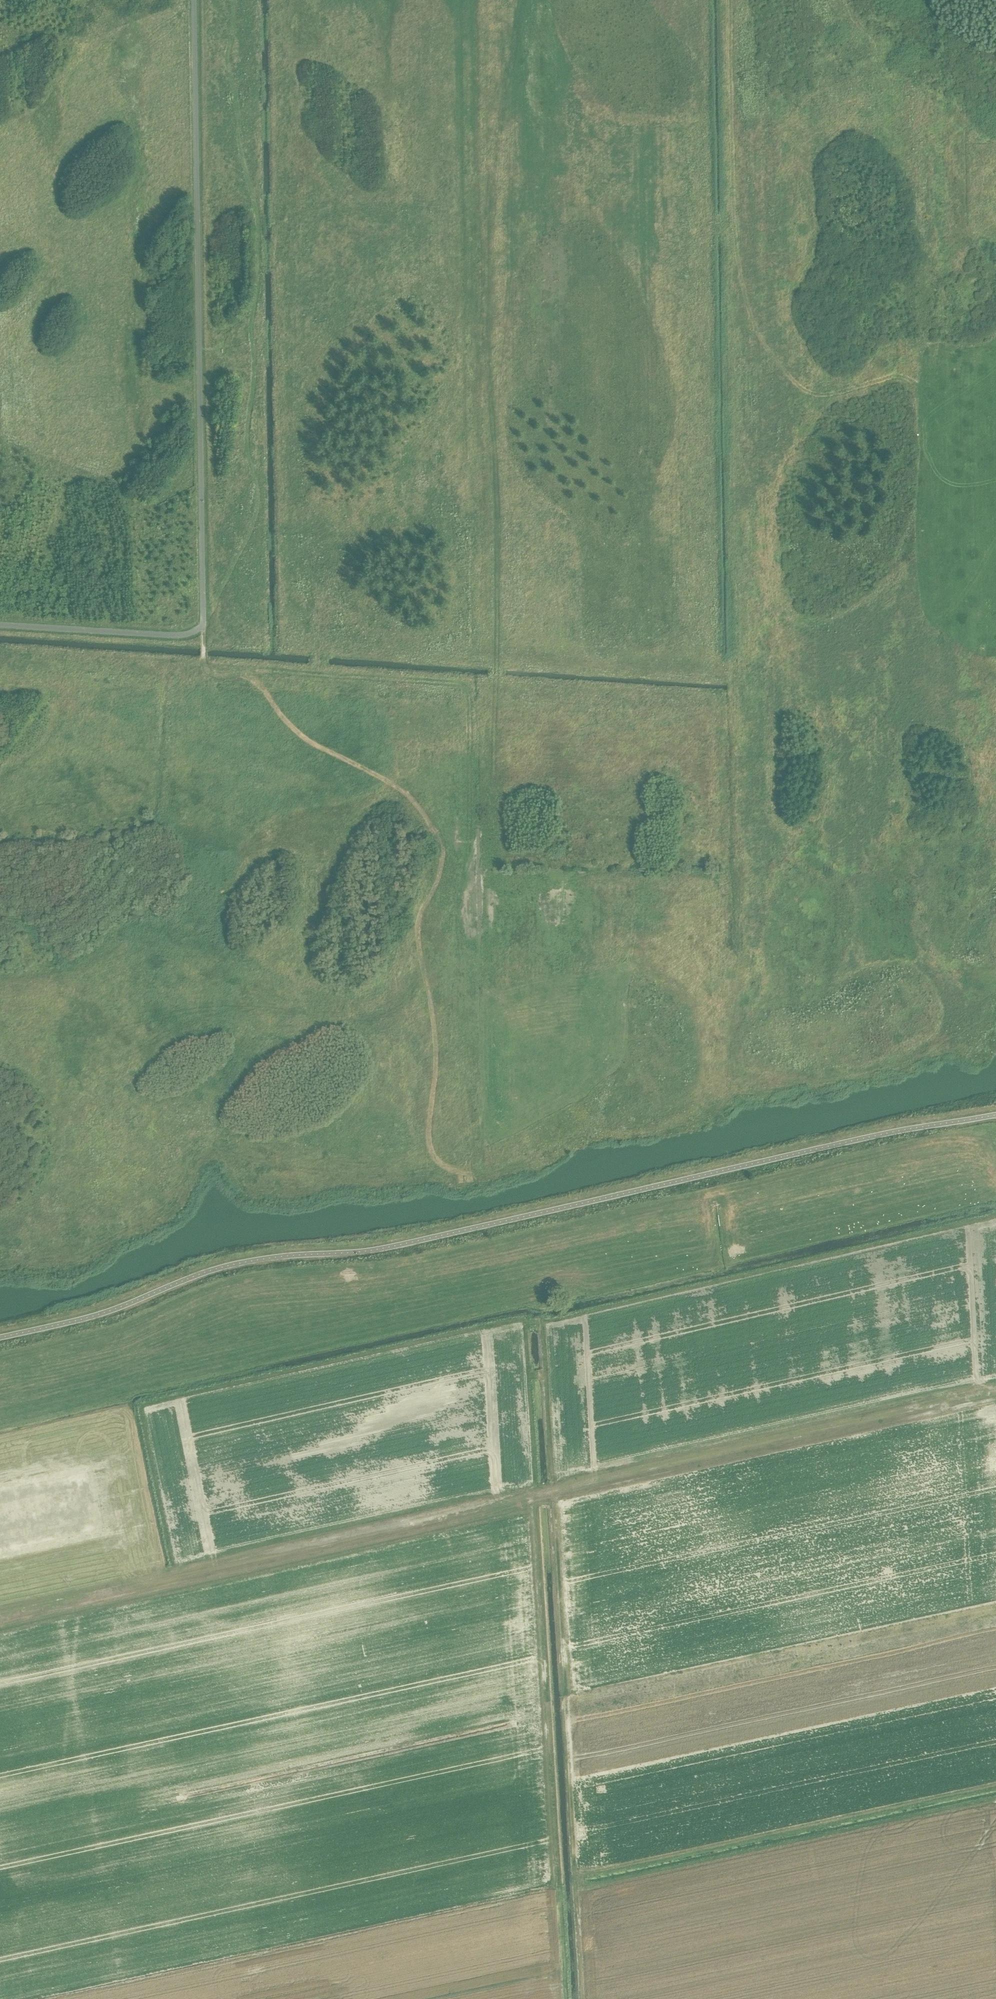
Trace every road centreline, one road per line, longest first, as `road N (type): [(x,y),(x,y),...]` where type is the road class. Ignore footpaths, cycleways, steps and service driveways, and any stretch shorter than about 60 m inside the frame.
road 1 (track): [(477,707),(497,677),(486,599),(480,0)]

